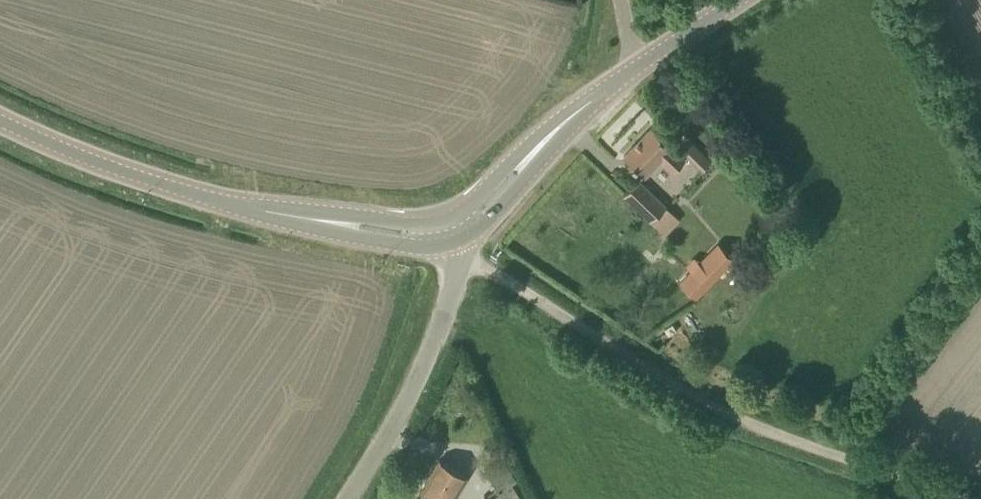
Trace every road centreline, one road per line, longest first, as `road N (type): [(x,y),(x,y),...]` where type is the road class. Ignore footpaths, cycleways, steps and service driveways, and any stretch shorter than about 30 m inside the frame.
road 1 (track): [(460,263),(503,278),(665,390),(948,498)]
road 2 (secondary): [(316,218),(177,187),(0,114)]
road 3 (unclassified): [(350,498),(421,381),(460,263),(455,241)]
road 4 (secondary): [(532,153),(617,82),(743,0)]
road 5 (secondary): [(316,218),(357,237),(455,241)]
road 6 (secondary): [(449,219),(316,218)]
road 7 (secondary): [(455,241),(491,216),(522,180),(532,153)]

